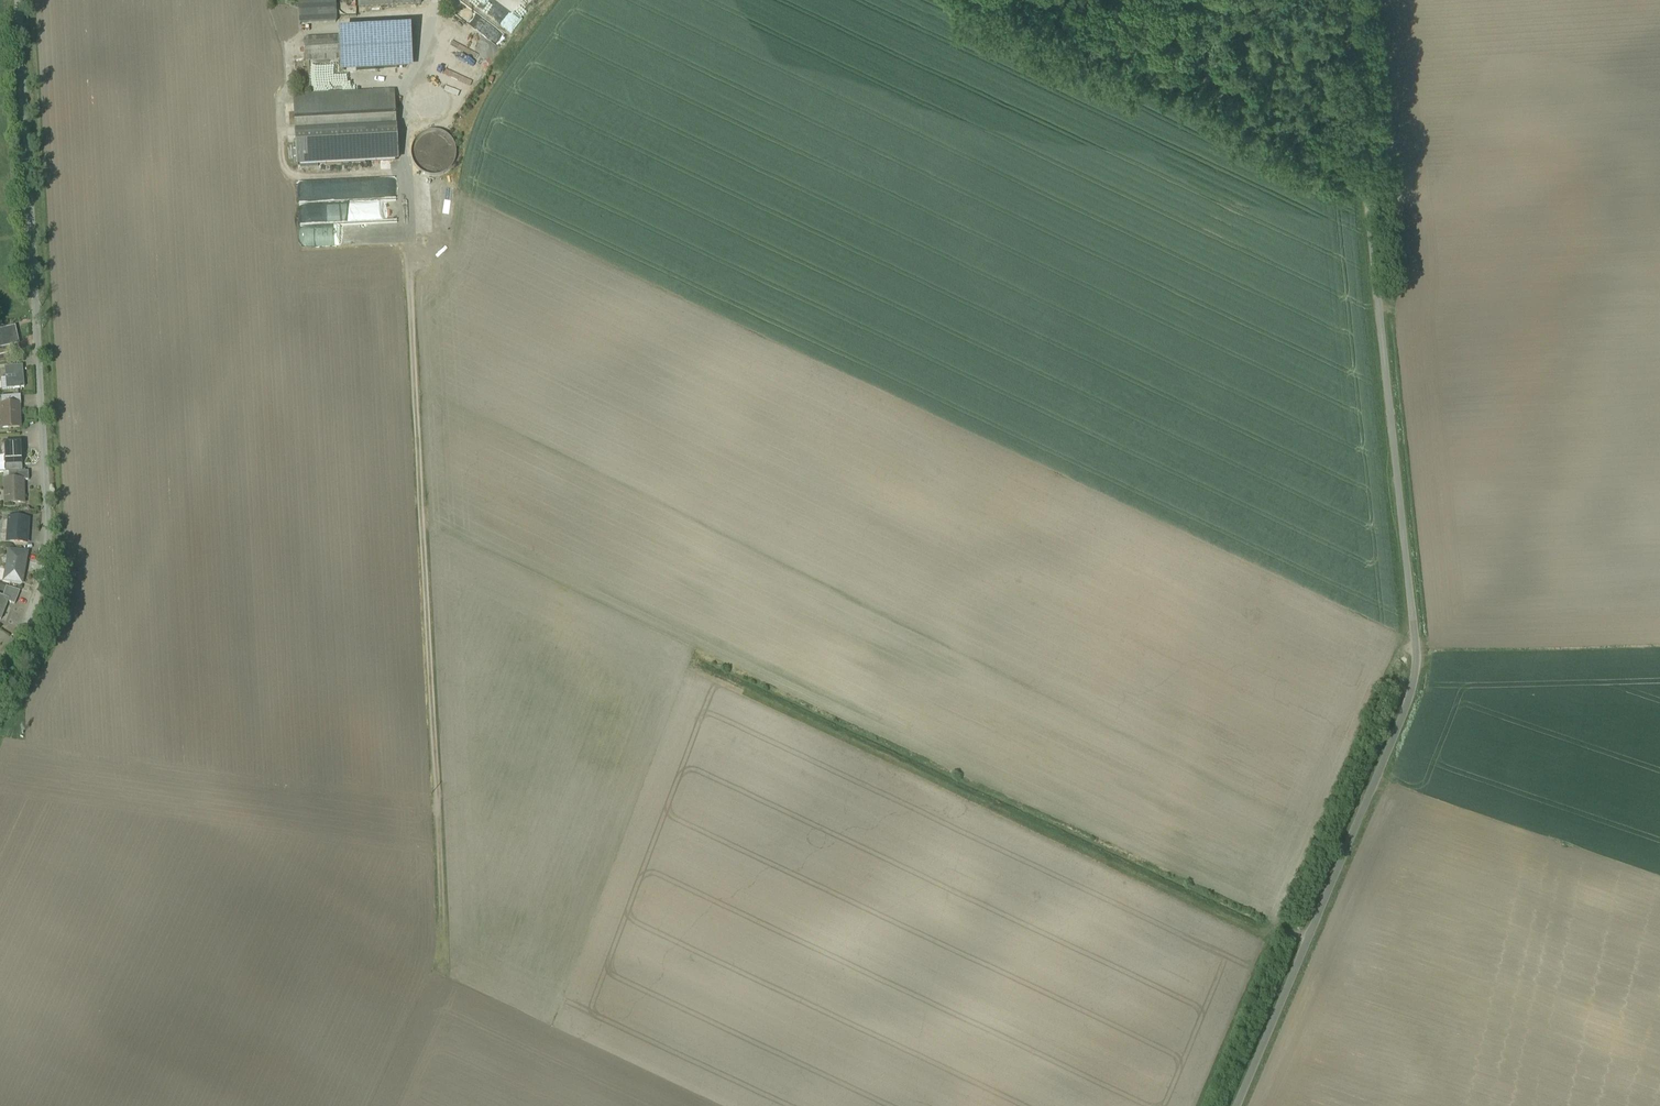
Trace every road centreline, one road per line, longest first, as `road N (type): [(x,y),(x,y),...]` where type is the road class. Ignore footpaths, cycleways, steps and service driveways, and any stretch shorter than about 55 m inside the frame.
road 1 (unclassified): [(1348,0),(1419,658),(1402,738),(1240,1105)]
road 2 (track): [(435,0),(429,41),(404,82),(446,921)]

